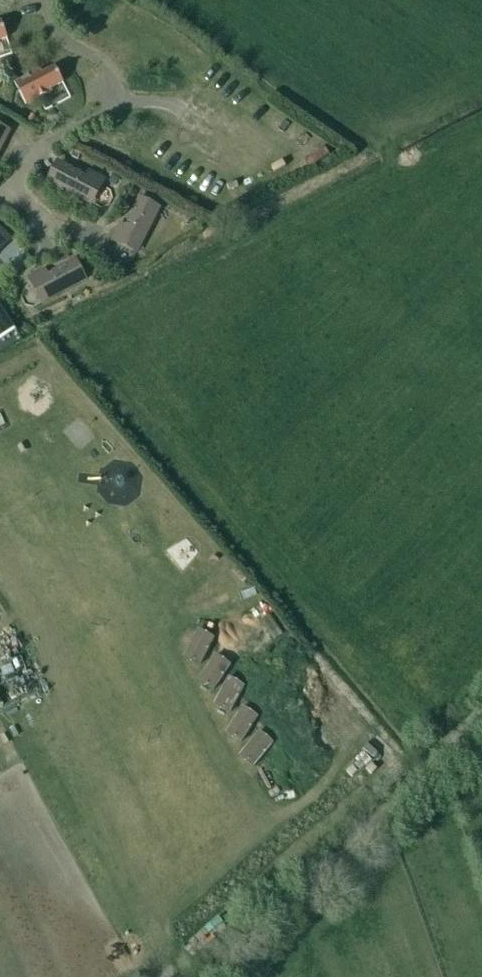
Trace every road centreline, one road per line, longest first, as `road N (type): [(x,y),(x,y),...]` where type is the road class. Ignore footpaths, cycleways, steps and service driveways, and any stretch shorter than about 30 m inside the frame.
road 1 (track): [(481,712),(215,976)]
road 2 (residential): [(16,195),(35,155),(92,122),(113,95),(109,70),(67,42),(45,0)]
road 3 (residential): [(16,195),(43,221),(45,244),(37,260),(0,278)]

